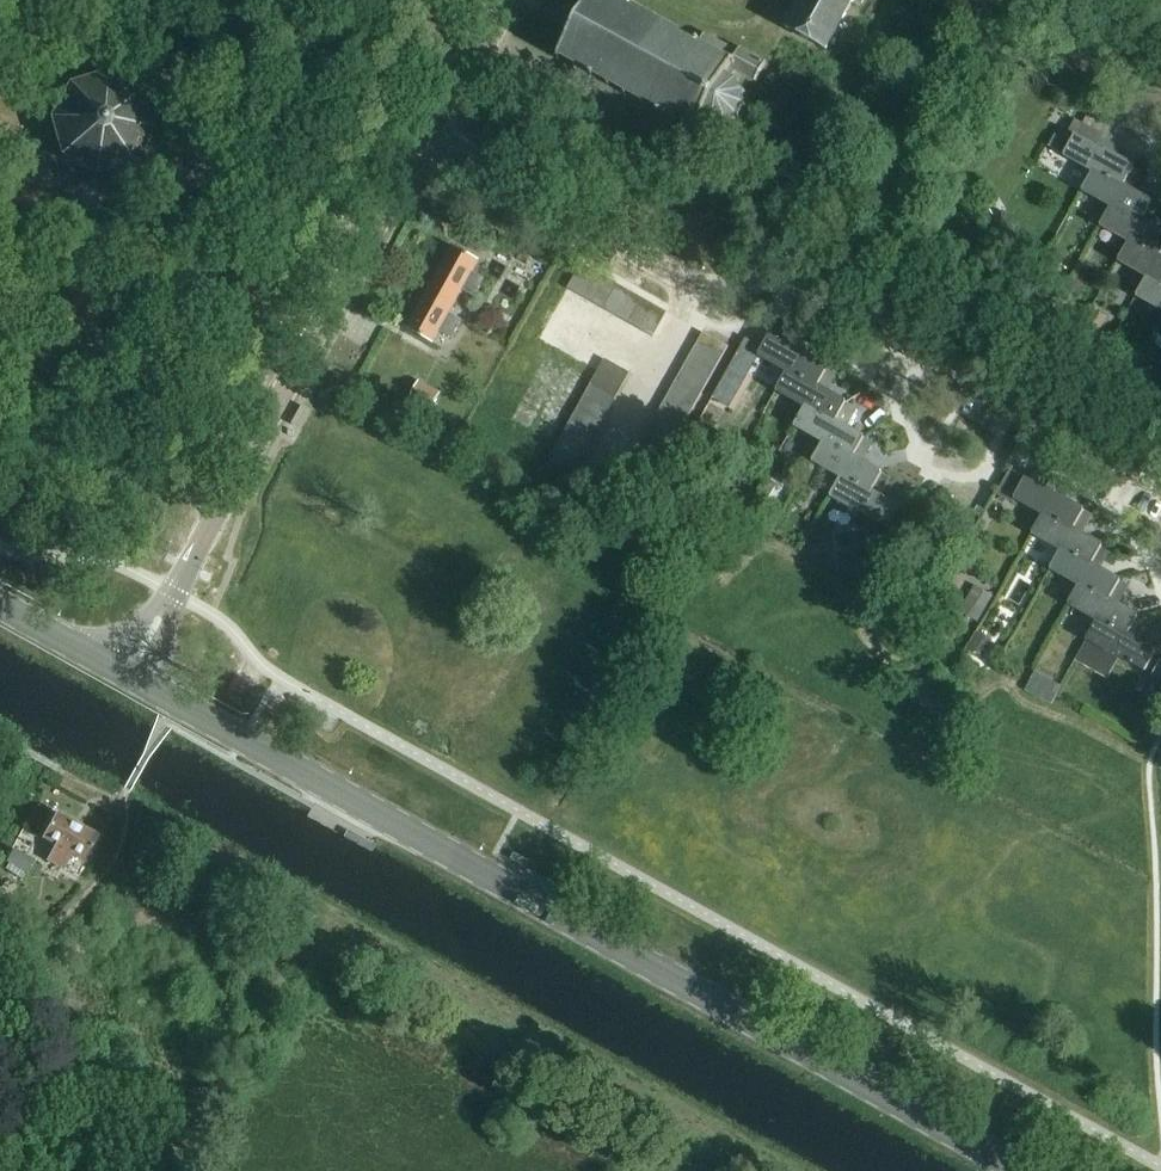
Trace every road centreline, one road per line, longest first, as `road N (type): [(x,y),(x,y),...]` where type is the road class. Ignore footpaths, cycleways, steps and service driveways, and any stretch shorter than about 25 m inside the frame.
road 1 (primary): [(1022,1170),(128,675)]
road 2 (unclassified): [(1160,484),(833,297),(787,279),(693,288),(423,138)]
road 3 (unclassified): [(128,675),(423,138)]
road 4 (unclassified): [(423,138),(499,0)]
road 5 (primary): [(128,675),(0,606)]

